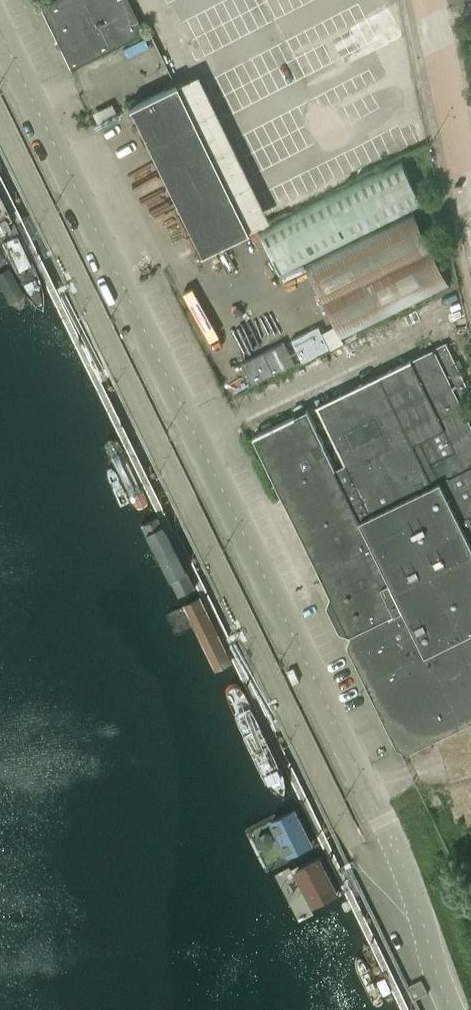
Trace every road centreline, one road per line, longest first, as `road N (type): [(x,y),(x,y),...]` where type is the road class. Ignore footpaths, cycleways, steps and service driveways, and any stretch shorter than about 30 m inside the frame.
road 1 (unclassified): [(367,785),(0,24)]
road 2 (unclassified): [(451,1009),(367,785)]
road 3 (unclassified): [(470,197),(429,0)]
road 4 (unclassified): [(470,731),(423,747),(411,775),(367,785)]

